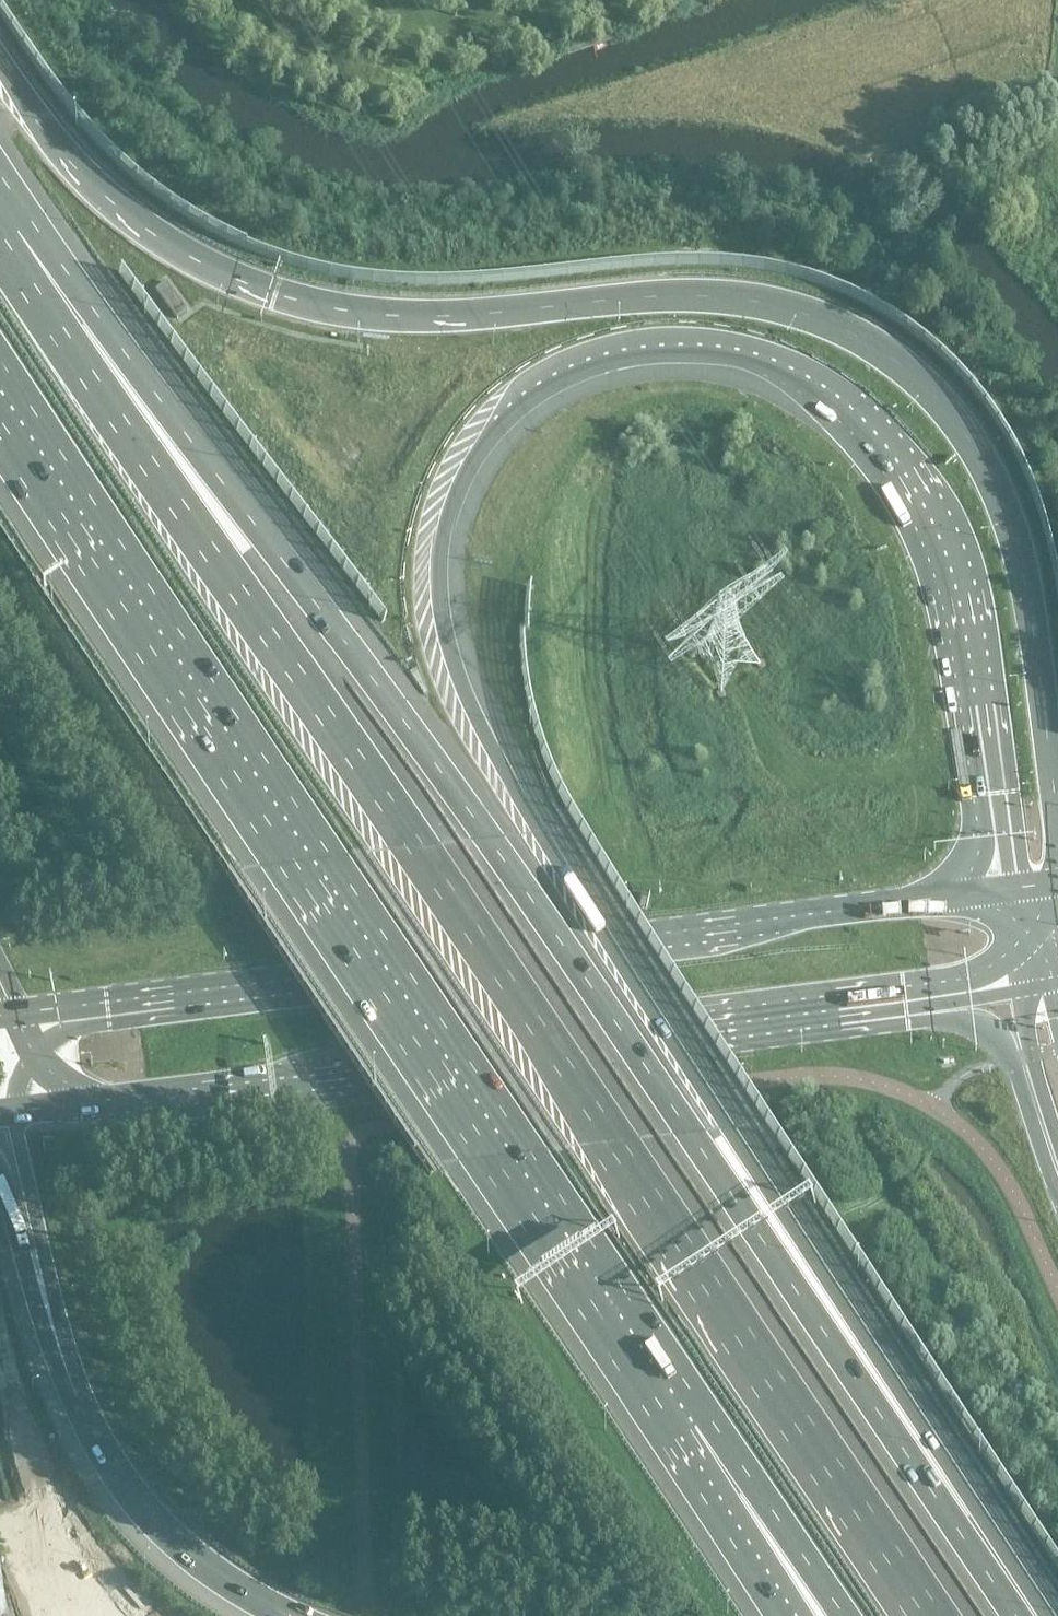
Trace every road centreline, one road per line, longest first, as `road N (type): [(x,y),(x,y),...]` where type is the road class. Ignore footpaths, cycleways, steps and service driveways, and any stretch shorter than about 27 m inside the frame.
road 1 (motorway): [(1031,1615),(979,1512),(543,838),(478,718),(451,643),(442,543),(472,463),(530,389),(605,352),(717,345),(769,357),(812,379),(898,452),(931,496),(964,574),(1010,889)]
road 2 (motorway): [(1017,1615),(493,844),(266,537),(12,237)]
road 3 (motorway): [(935,1615),(221,568),(12,237)]
road 4 (motorway): [(1057,820),(1034,635),(1005,510),(957,419),(893,358),(799,312),(736,300),(656,297),(441,316),(334,309),(277,295),(195,259),(106,197),(36,120),(0,61)]
road 5 (motorway): [(0,389),(696,1427)]
road 6 (primary): [(1010,889),(108,1002)]
road 7 (primary): [(103,1100),(922,999)]
road 8 (motorway): [(77,1399),(128,1489),(173,1540),(291,1615)]
road 9 (motorway): [(15,1111),(77,1399)]
road 10 (primary): [(922,999),(1000,1040),(1057,1188)]
road 11 (motorway): [(0,1169),(40,1316),(77,1399)]
road 12 (motorway): [(696,1427),(837,1615)]
road 13 (motorway): [(696,1427),(798,1615)]
road 14 (secondary): [(1021,990),(1057,1141)]

